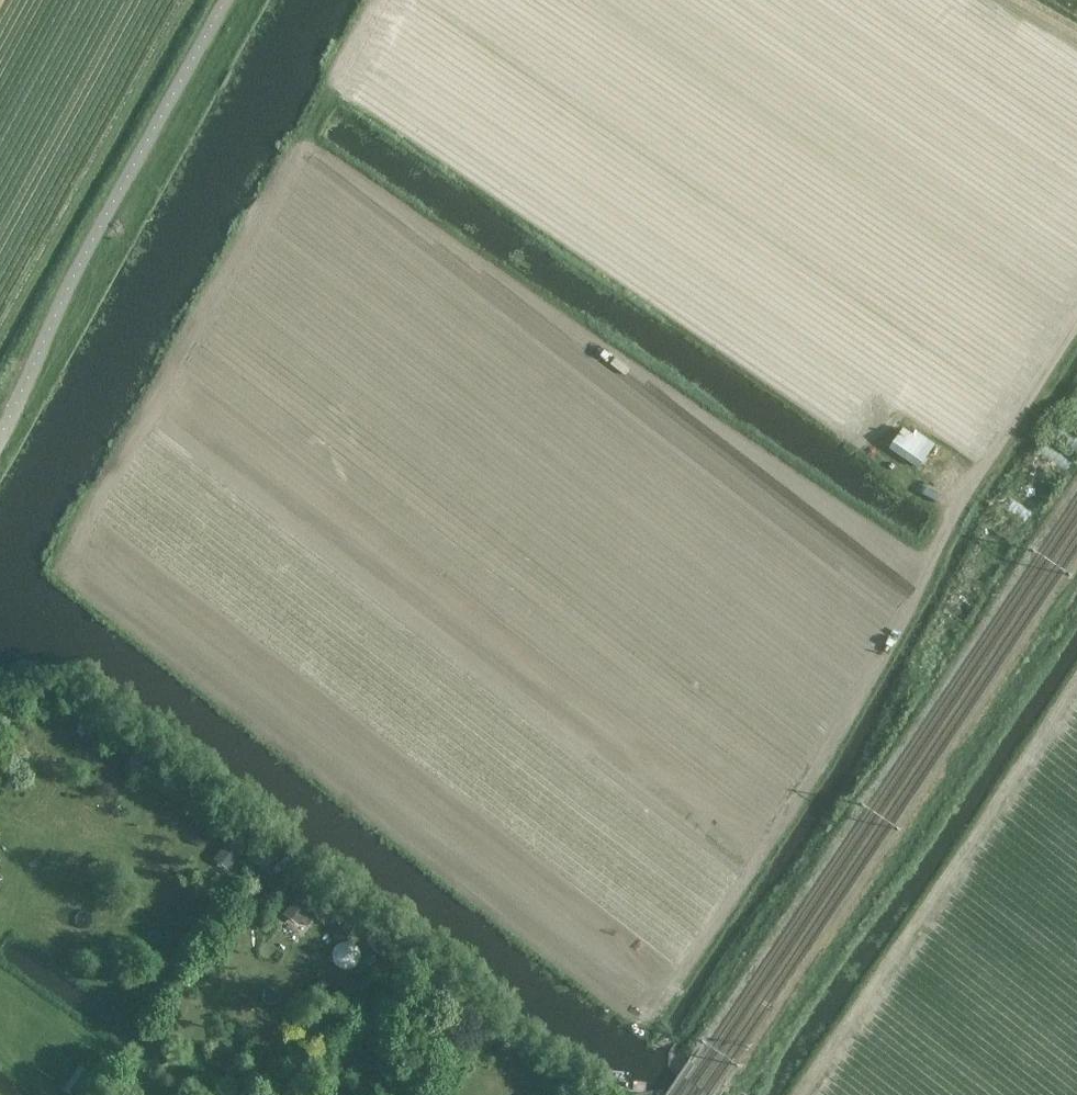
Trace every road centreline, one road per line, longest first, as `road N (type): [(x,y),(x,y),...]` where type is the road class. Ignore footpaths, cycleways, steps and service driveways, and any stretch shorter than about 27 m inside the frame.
road 1 (track): [(699,953),(911,614),(975,478),(1076,320)]

